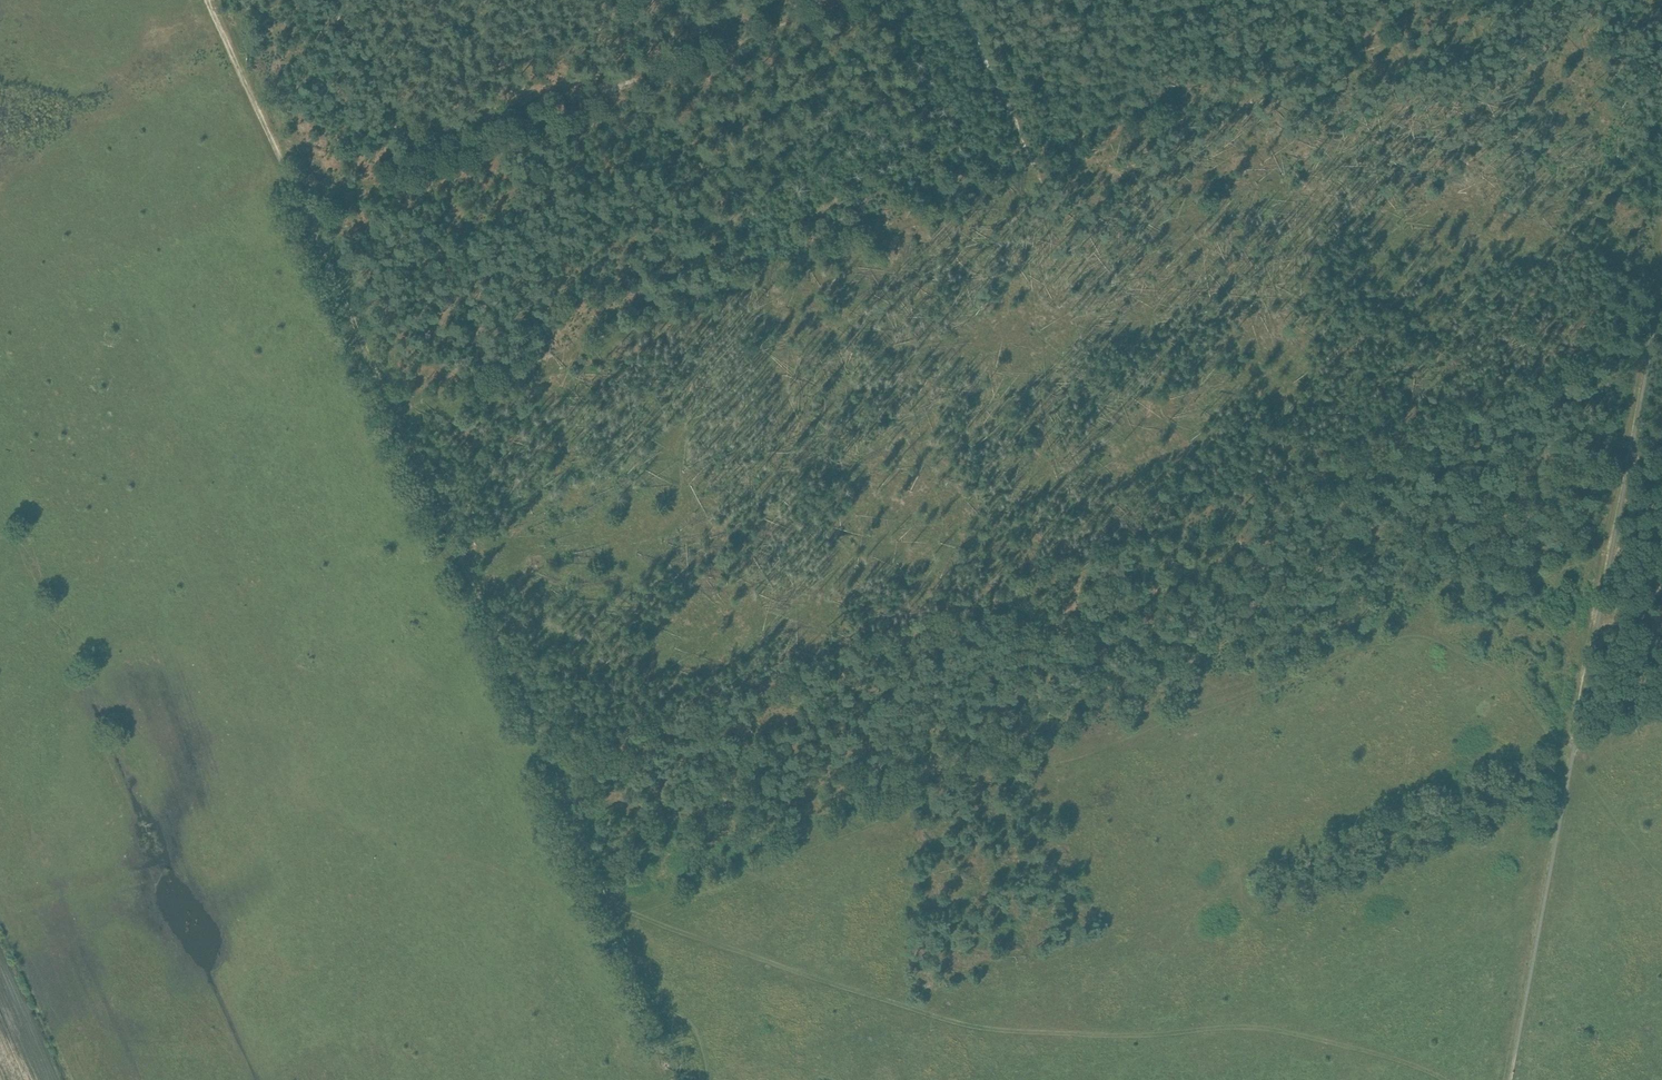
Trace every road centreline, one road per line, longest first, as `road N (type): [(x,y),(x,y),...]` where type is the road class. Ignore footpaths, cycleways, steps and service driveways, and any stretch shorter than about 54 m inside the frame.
road 1 (track): [(1503,1079),(1661,243)]
road 2 (track): [(299,202),(611,907)]
road 3 (track): [(299,202),(209,0)]
road 4 (track): [(611,907),(689,1079)]

